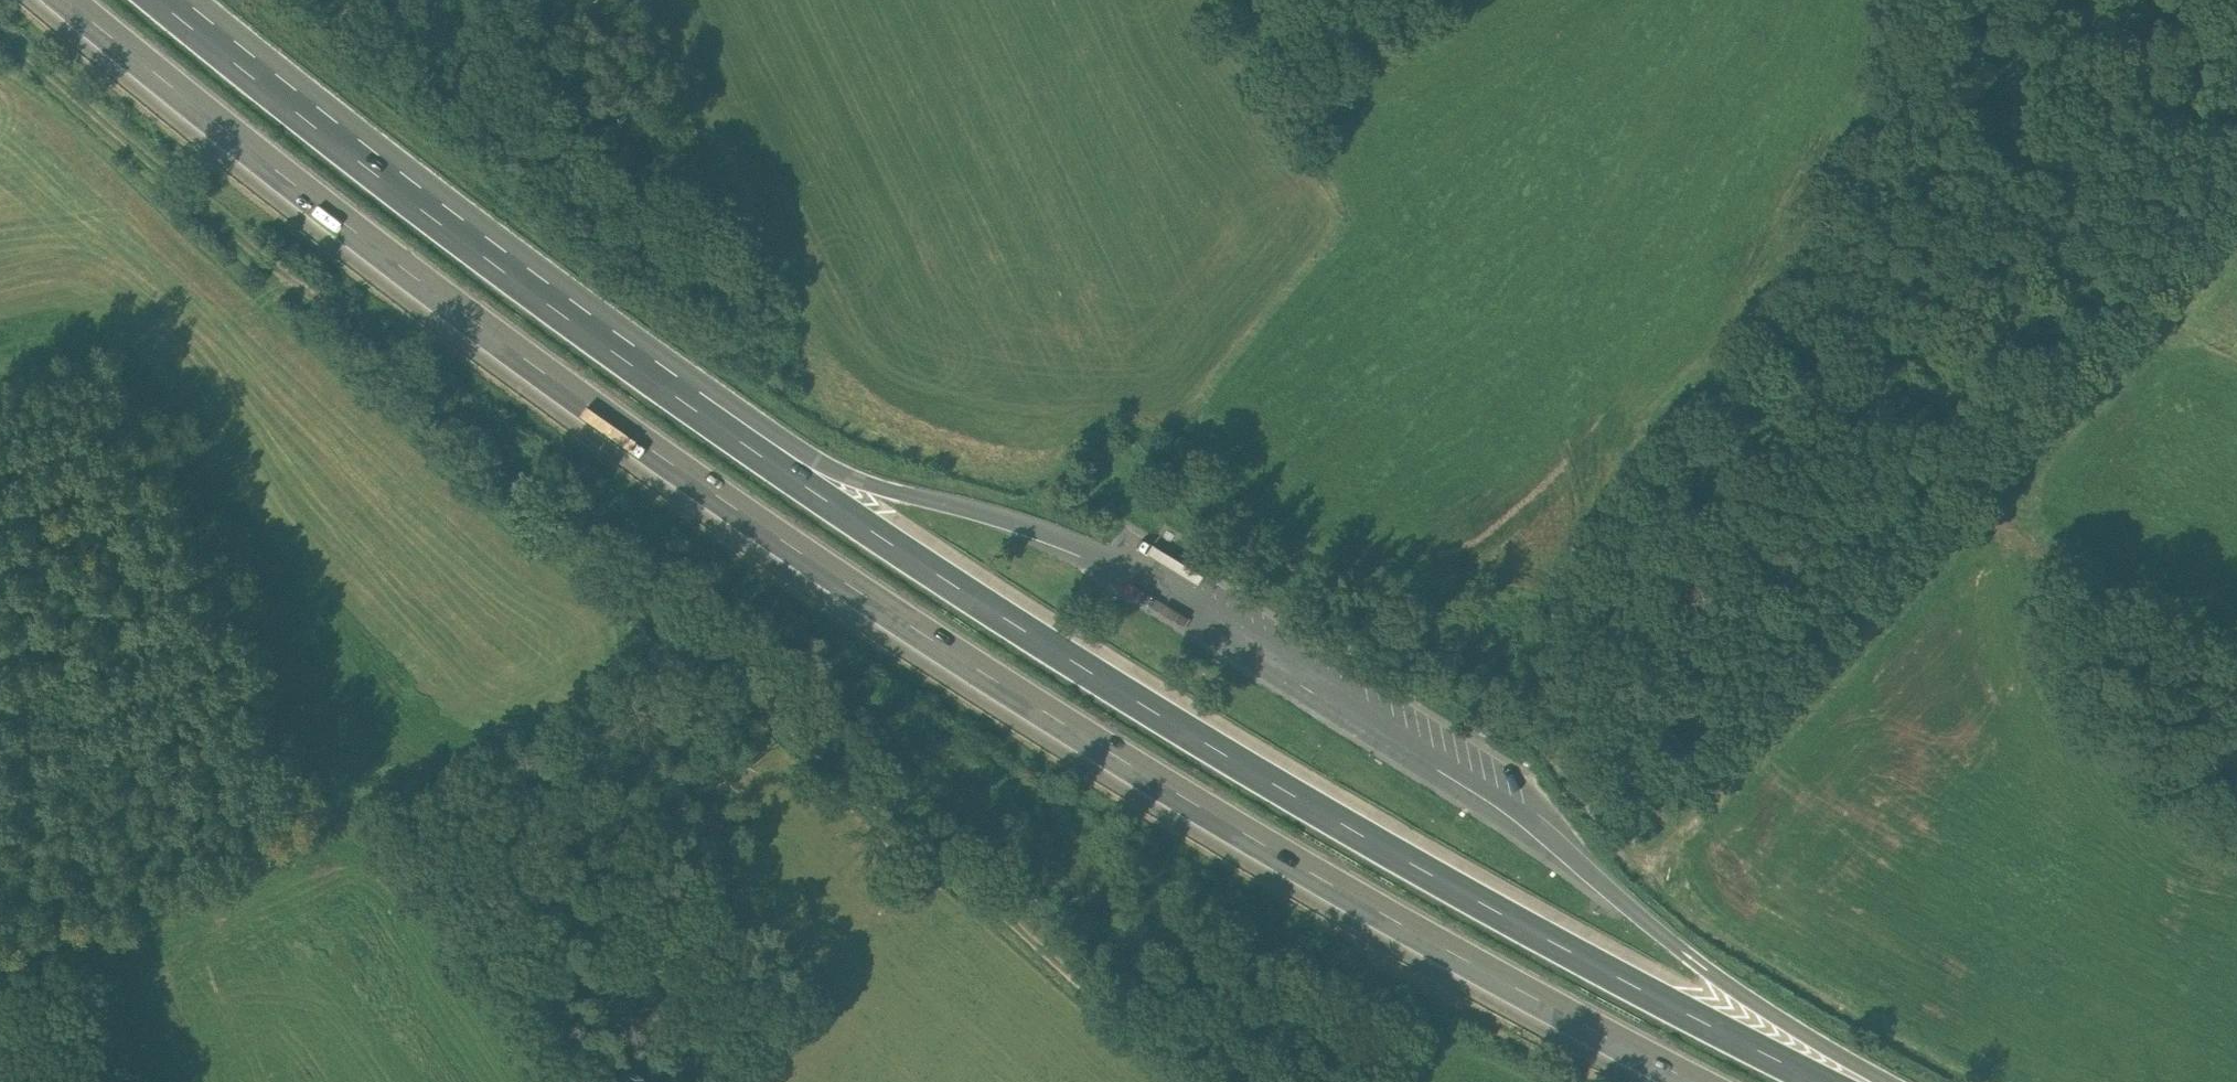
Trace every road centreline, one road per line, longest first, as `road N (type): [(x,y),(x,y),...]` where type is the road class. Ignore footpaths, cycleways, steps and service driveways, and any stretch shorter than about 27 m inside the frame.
road 1 (motorway): [(52,0),(721,508),(1073,744),(1436,959),(1676,1081)]
road 2 (track): [(1186,1081),(743,682),(631,596),(370,341),(0,34)]
road 3 (motorway): [(1826,1081),(1483,908),(1222,759),(690,409)]
road 4 (track): [(2236,233),(1716,802),(1680,852),(1685,904),(1724,942),(1989,1081)]
road 5 (motorway): [(690,409),(241,76),(151,0)]
road 6 (motorway): [(1873,1081),(1669,939)]
road 7 (motorway): [(915,496),(690,409)]

